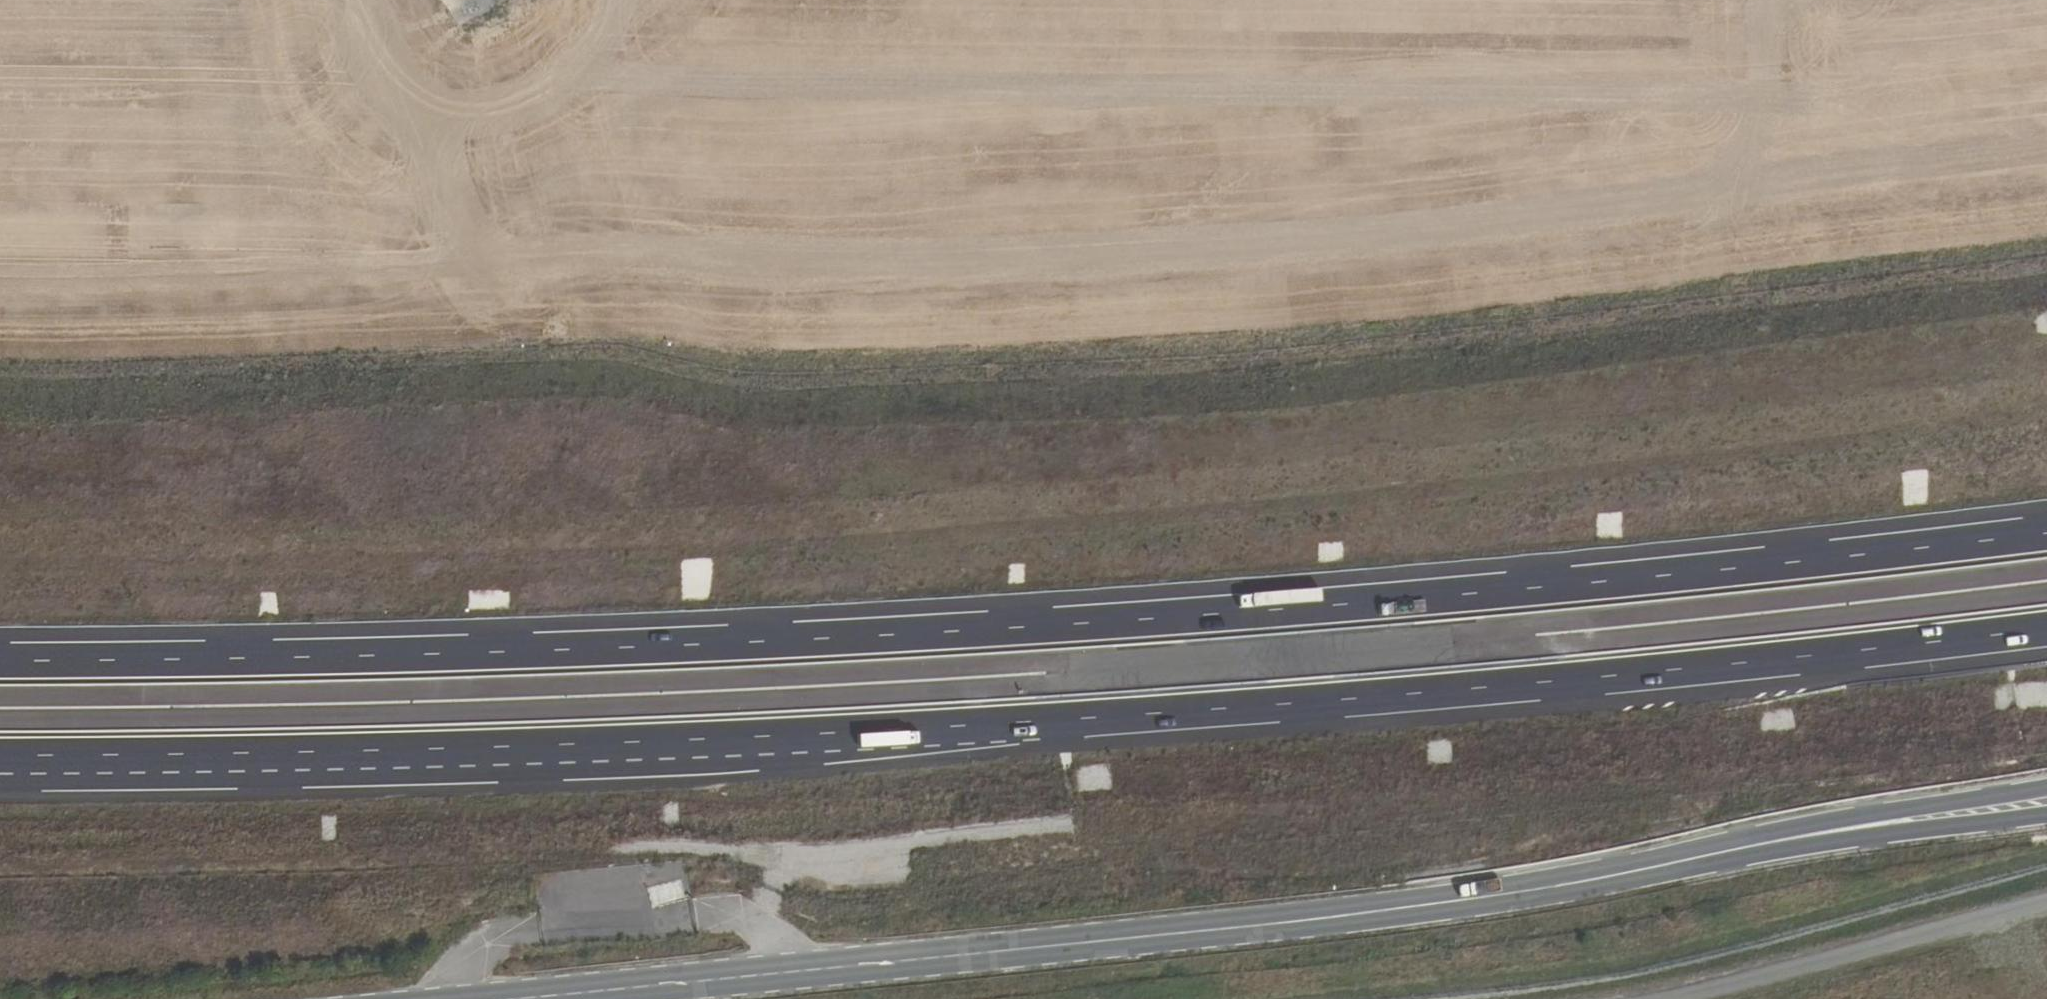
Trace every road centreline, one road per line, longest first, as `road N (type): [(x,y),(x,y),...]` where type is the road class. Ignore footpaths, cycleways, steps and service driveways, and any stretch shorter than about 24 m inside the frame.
road 1 (track): [(0,368),(614,353),(786,381),(1190,365),(2046,264)]
road 2 (track): [(0,566),(750,550),(1110,522),(2046,410)]
road 3 (track): [(0,477),(141,481),(874,463),(1316,441),(2046,346)]
road 4 (trunk): [(0,772),(631,759),(2046,627)]
road 5 (trunk): [(2046,530),(1435,595),(618,650),(0,654)]
road 6 (secondary): [(1847,825),(1469,900),(513,998)]
road 7 (secondary): [(1847,825),(2046,794)]

